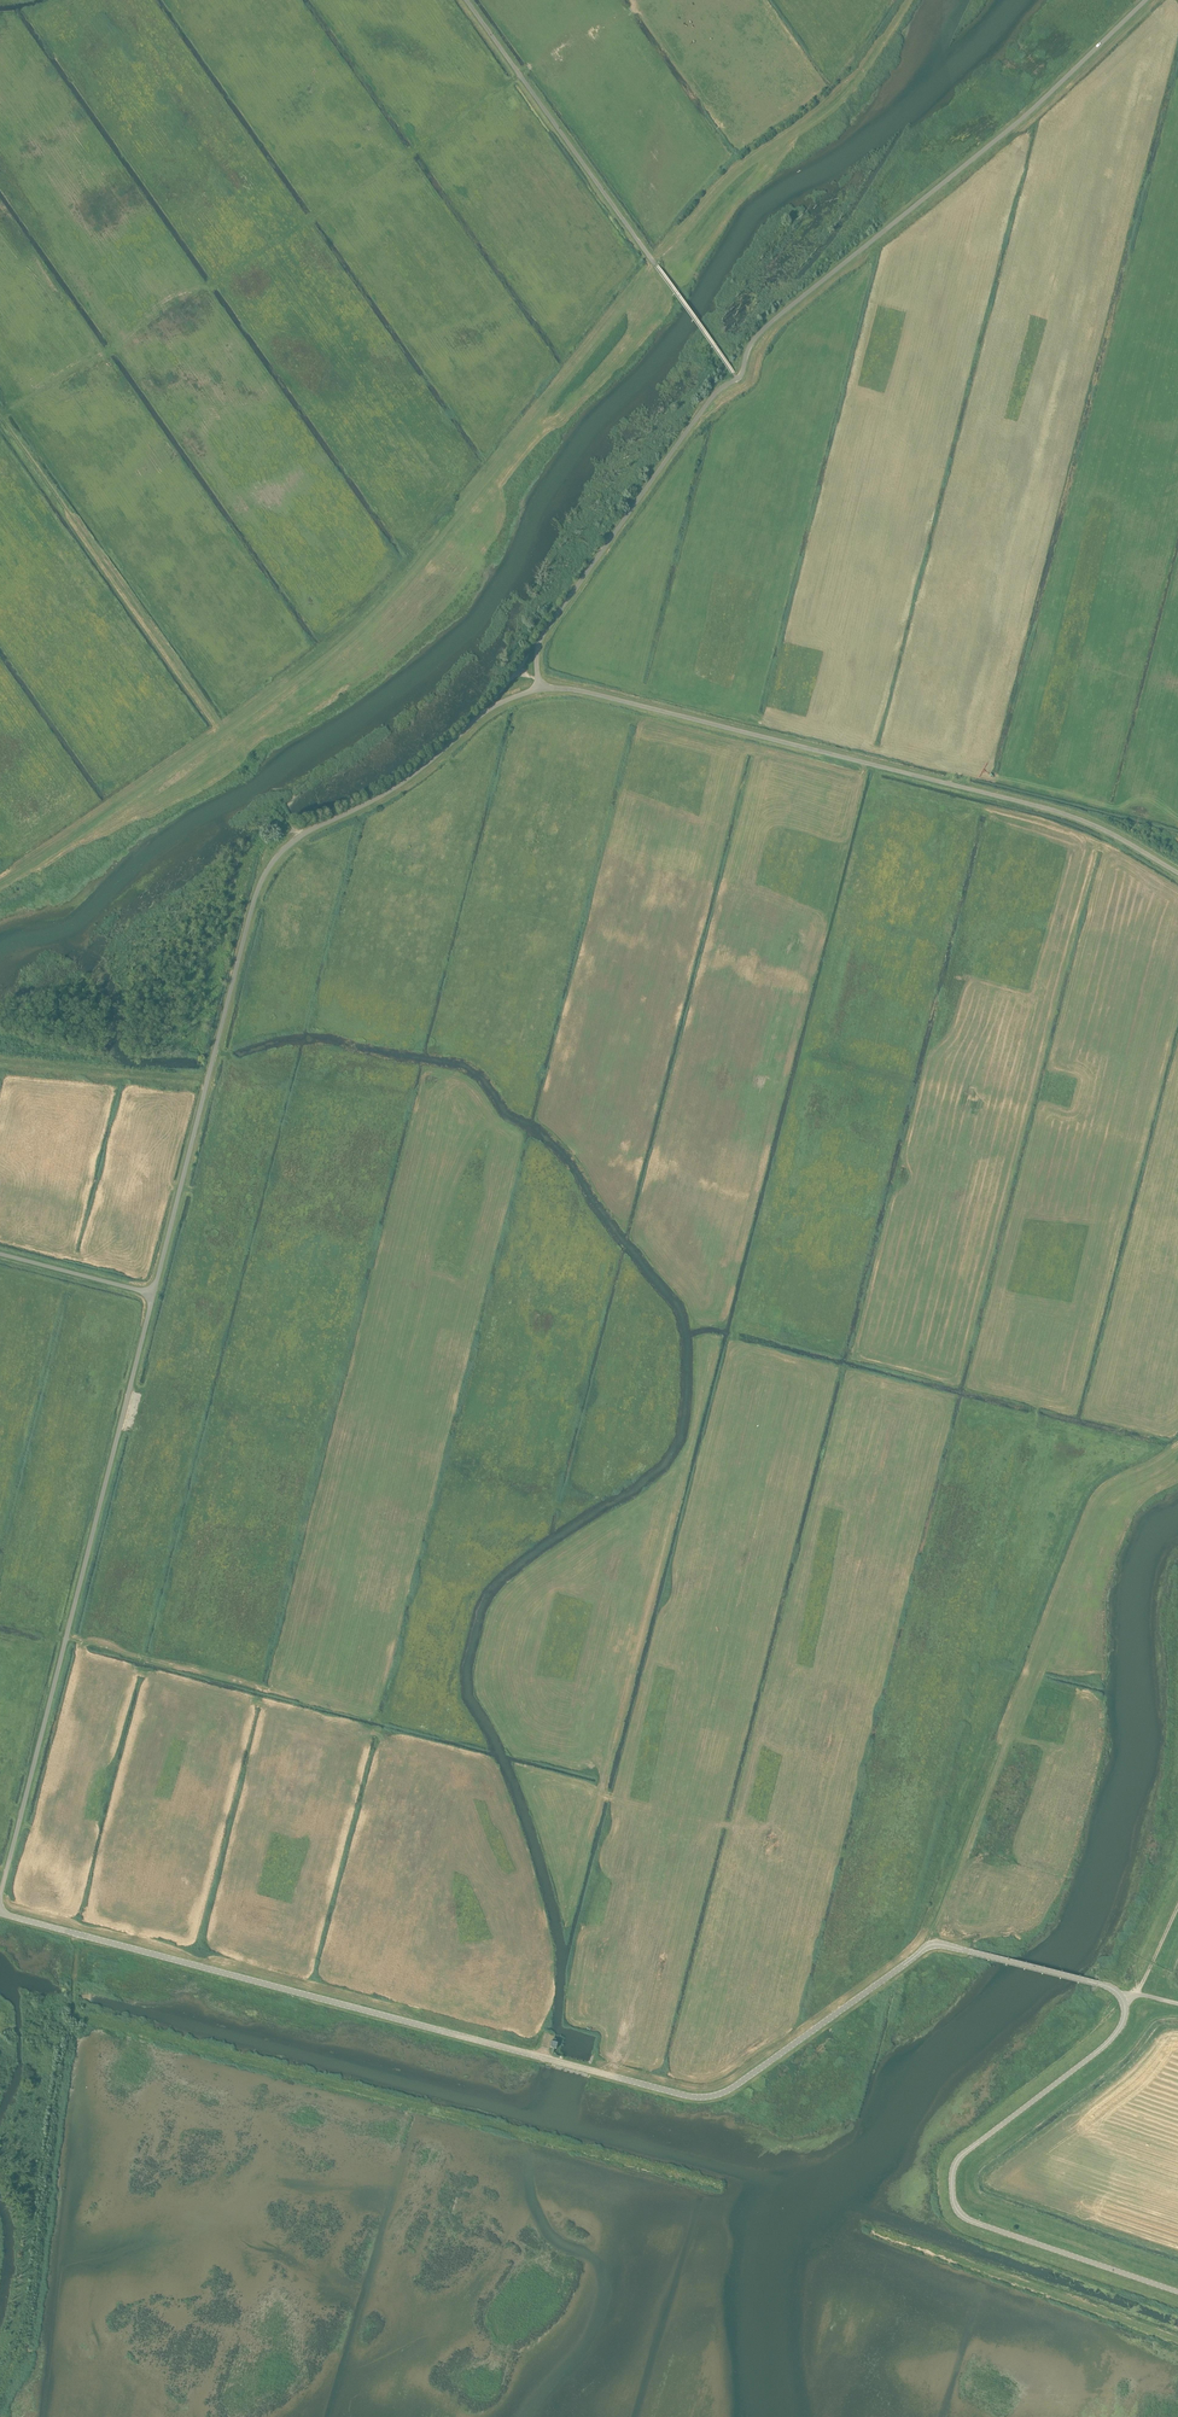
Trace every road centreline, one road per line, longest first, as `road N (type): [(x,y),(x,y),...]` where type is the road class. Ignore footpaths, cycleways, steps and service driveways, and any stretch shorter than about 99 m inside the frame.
road 1 (unclassified): [(1177,2291),(982,2224),(954,2204),(952,2172),(960,2155),(1117,2032),(1125,2007),(1109,1986),(931,1945),(737,2085),(705,2098),(0,1914)]
road 2 (unclassified): [(153,1294),(259,886),(273,862),(415,780),(515,696),(541,690)]
road 3 (unclassified): [(541,690),(585,691),(1062,812),(1177,872)]
road 4 (unclassified): [(0,1896),(153,1294)]
road 5 (unclassified): [(1139,0),(1033,110),(761,331),(738,379)]
road 6 (track): [(224,732),(0,418)]
road 7 (unclassified): [(541,690),(537,662),(553,623),(714,394),(738,379)]
road 8 (track): [(908,0),(845,96),(733,176),(653,262)]
road 9 (unclassified): [(653,262),(467,0)]
road 10 (unclassified): [(153,1294),(0,1254)]

